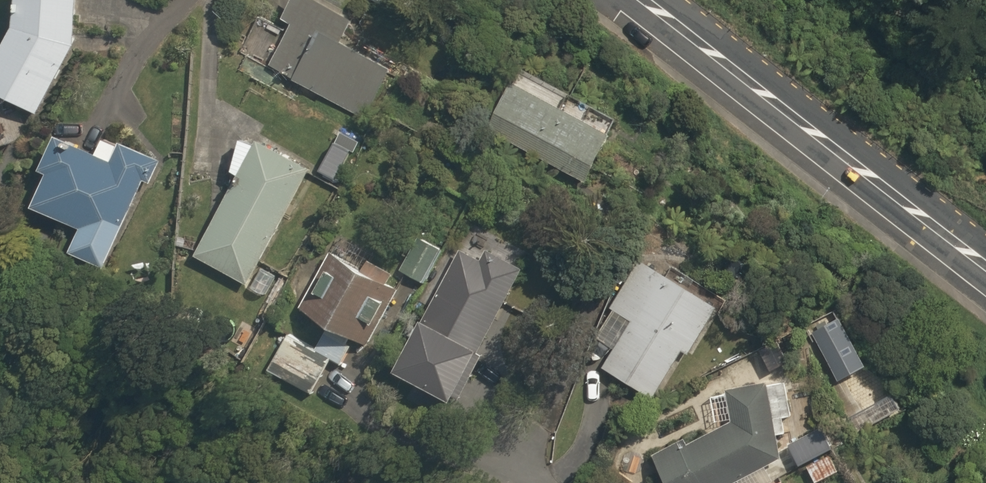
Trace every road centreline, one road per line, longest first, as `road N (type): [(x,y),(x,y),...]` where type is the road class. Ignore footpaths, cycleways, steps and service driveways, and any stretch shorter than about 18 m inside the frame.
road 1 (tertiary): [(640,0),(985,267)]

